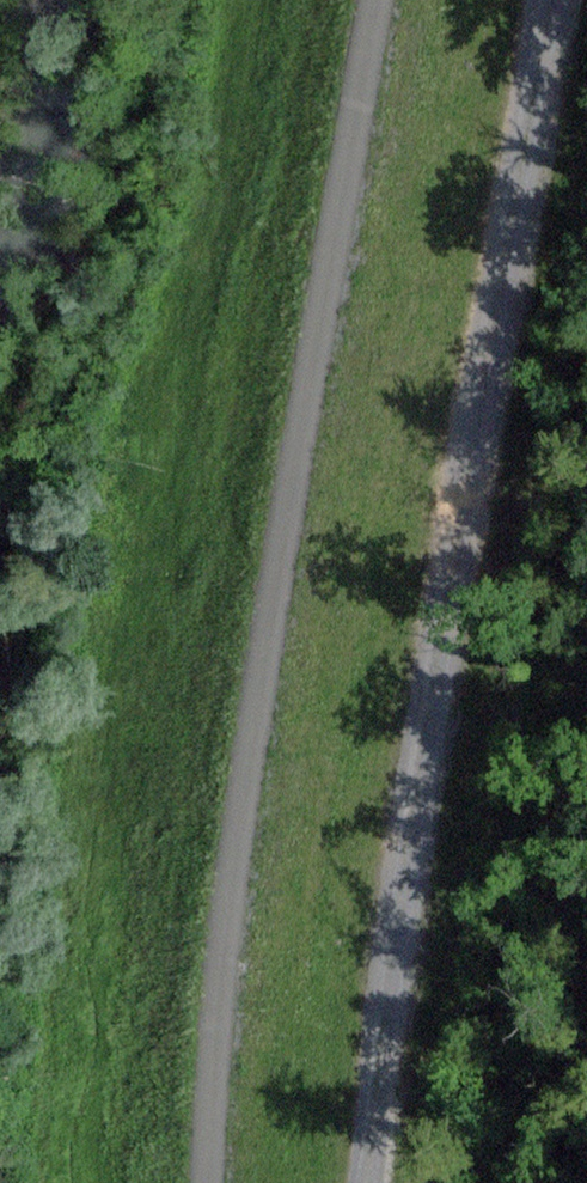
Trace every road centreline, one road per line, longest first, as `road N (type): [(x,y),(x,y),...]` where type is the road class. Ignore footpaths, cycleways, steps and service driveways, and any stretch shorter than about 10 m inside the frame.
road 1 (track): [(371,1182),(564,0)]
road 2 (track): [(220,1182),(255,788),(388,0)]

